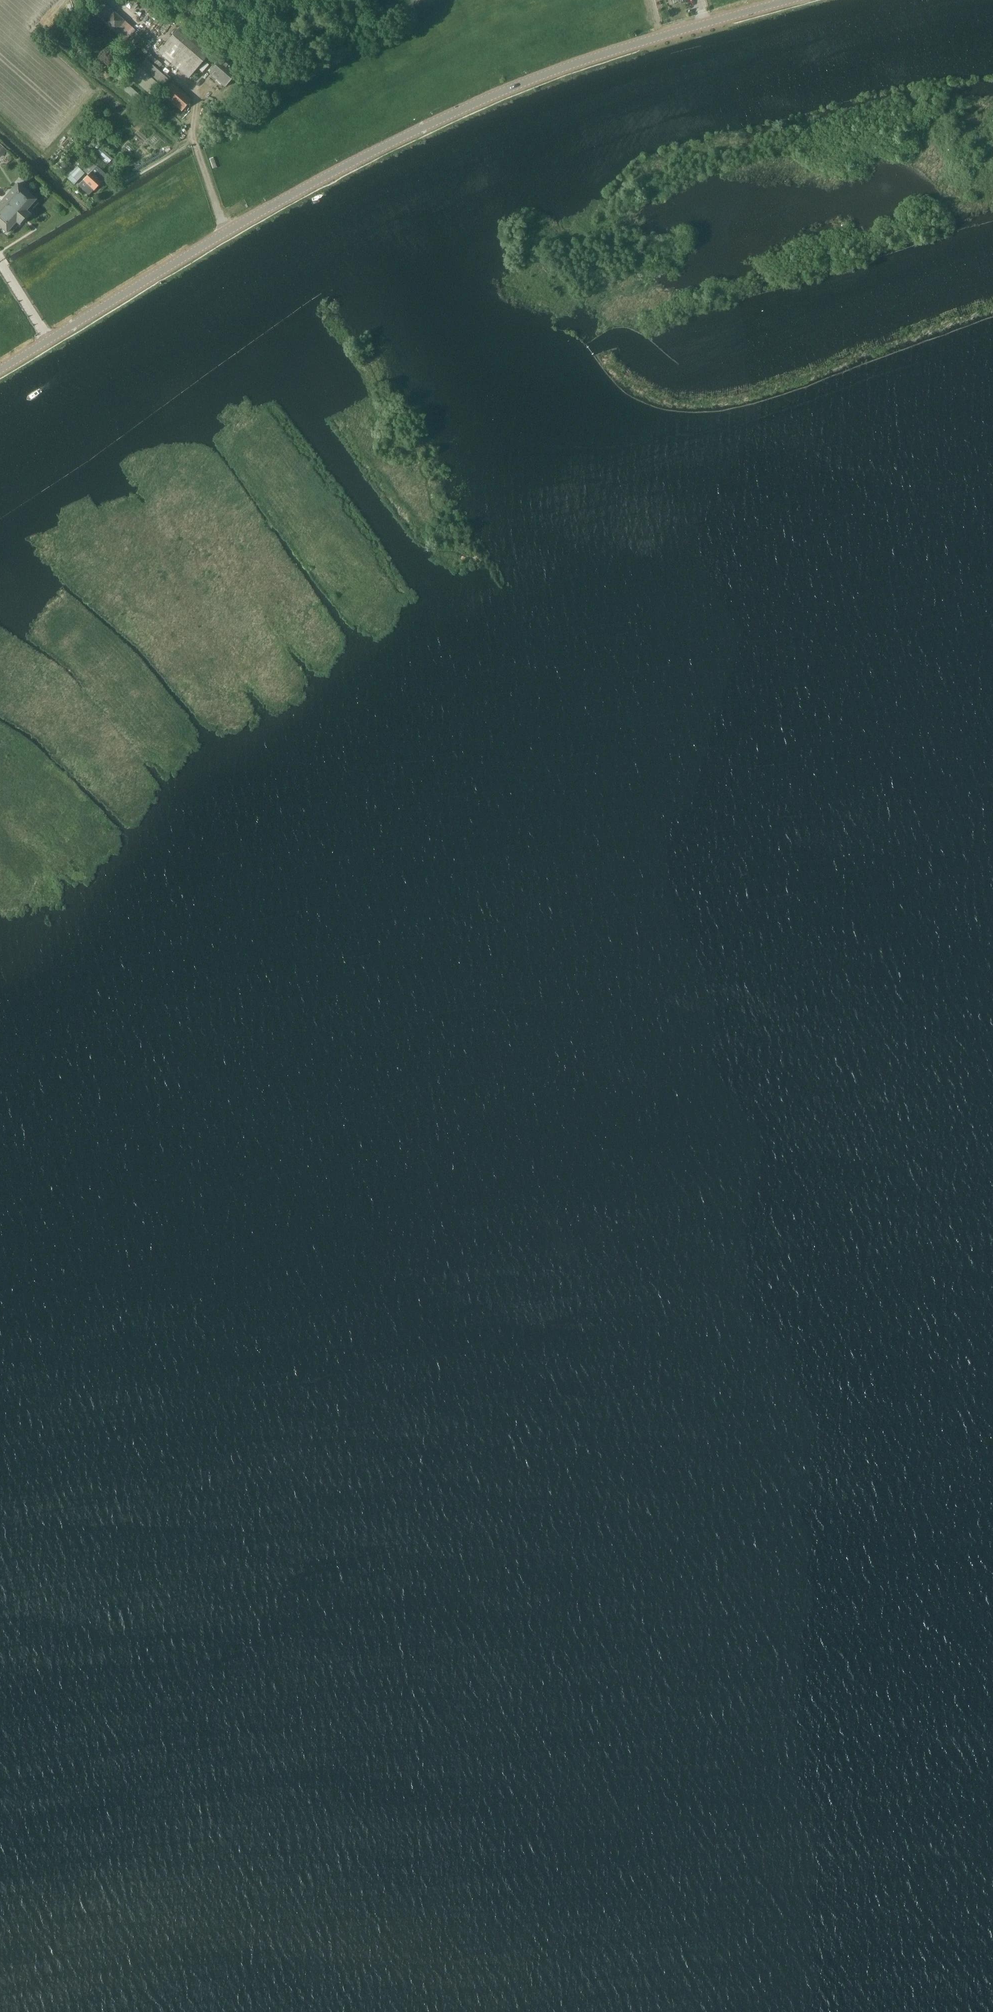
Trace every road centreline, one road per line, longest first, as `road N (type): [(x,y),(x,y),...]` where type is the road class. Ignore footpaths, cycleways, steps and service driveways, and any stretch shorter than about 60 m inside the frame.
road 1 (tertiary): [(0,371),(206,246),(431,125),(552,73),(794,0)]
road 2 (track): [(115,0),(152,30),(151,53),(195,94),(192,138),(225,235)]

